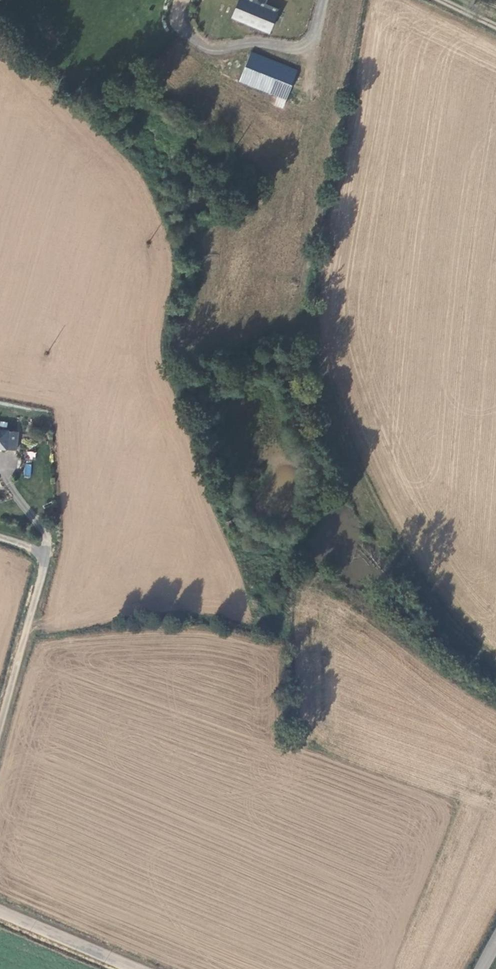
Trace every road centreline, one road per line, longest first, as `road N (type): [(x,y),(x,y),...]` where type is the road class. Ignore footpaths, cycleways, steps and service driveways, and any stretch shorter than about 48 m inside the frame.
road 1 (unclassified): [(0,730),(45,562)]
road 2 (tertiary): [(135,968),(0,912)]

